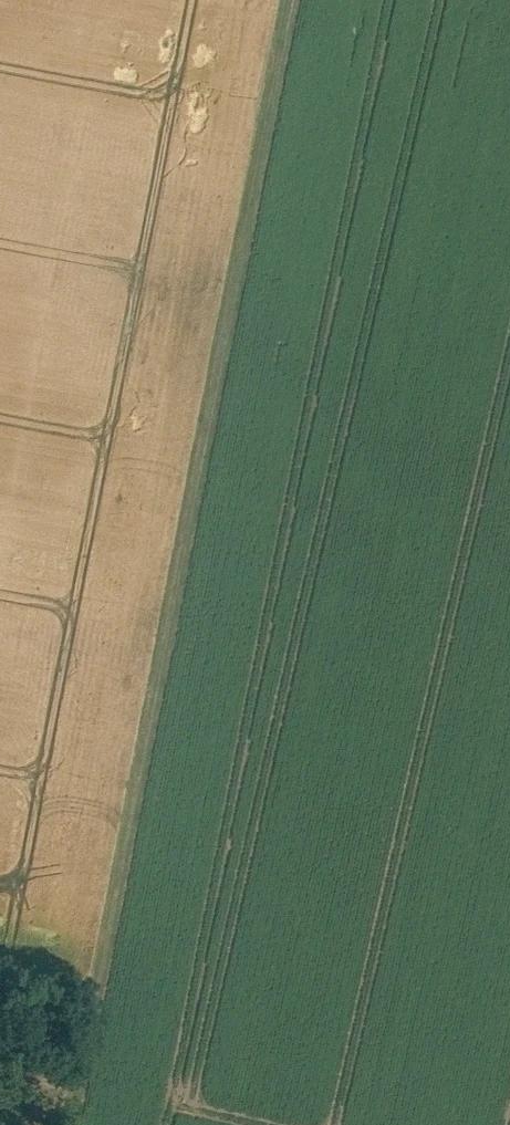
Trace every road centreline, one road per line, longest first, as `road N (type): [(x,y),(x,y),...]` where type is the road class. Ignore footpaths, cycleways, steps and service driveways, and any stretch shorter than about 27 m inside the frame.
road 1 (track): [(293,0),(69,1124)]

